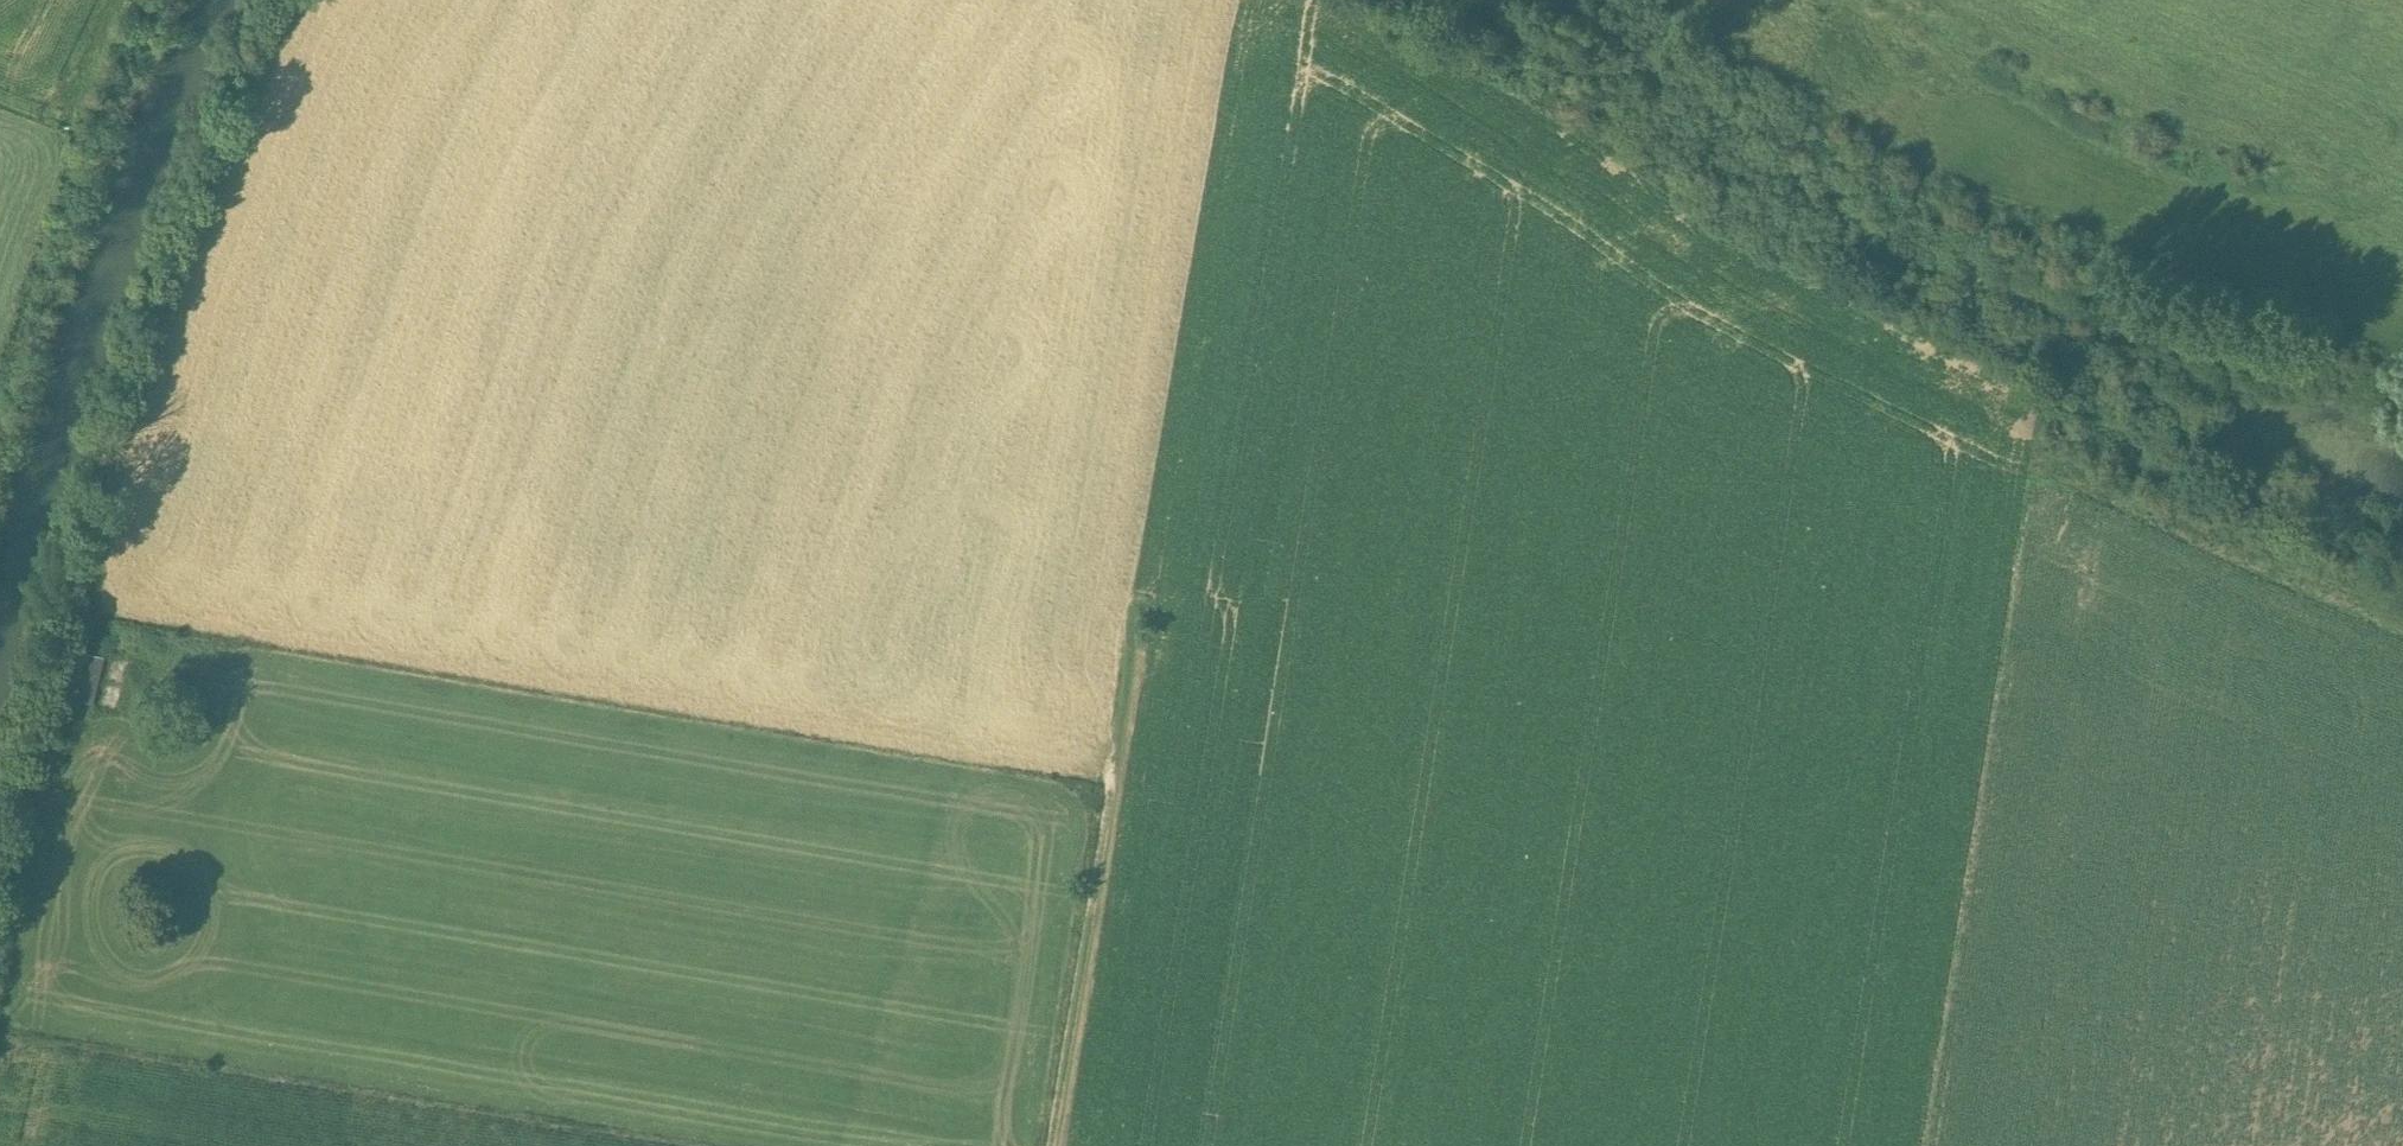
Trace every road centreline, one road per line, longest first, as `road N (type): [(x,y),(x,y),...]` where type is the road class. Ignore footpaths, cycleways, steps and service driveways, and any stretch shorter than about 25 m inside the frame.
road 1 (track): [(1057,1145),(1155,556)]

